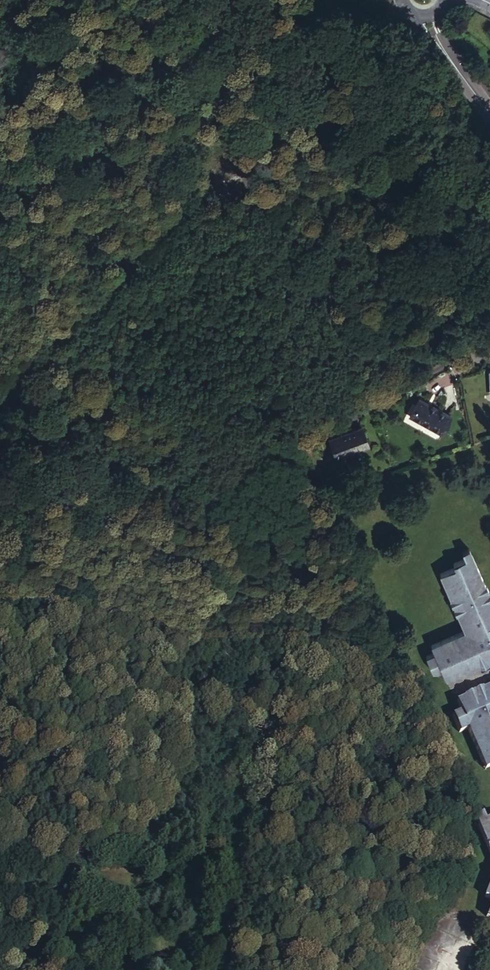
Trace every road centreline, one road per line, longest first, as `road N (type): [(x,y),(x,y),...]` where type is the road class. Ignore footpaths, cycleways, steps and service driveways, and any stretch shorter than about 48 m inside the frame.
road 1 (track): [(75,969),(0,796)]

